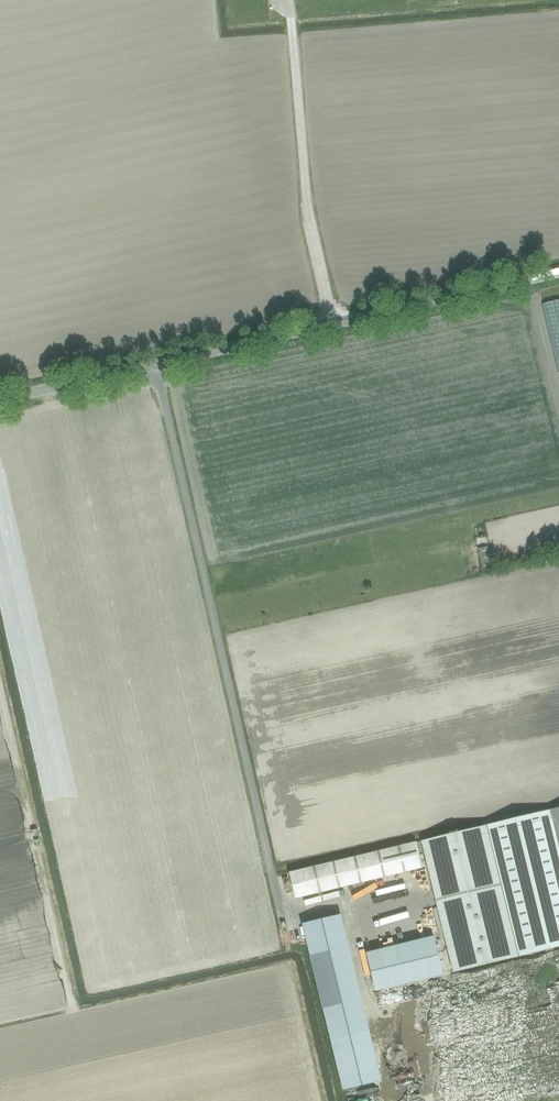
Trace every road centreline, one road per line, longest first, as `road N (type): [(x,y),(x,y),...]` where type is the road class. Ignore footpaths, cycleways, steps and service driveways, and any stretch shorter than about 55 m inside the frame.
road 1 (unclassified): [(0,402),(558,273)]

